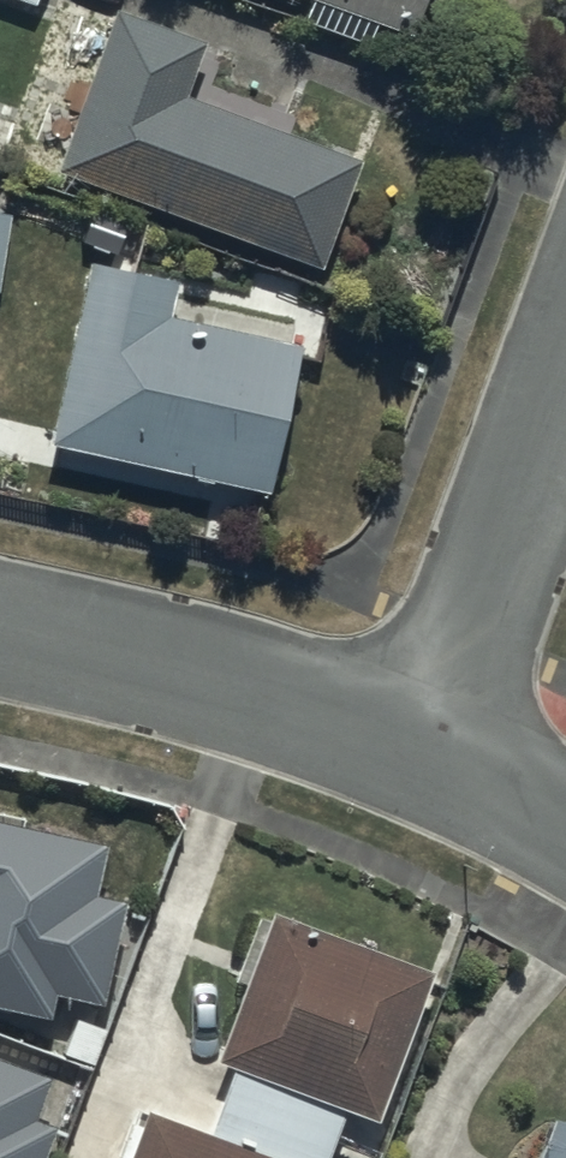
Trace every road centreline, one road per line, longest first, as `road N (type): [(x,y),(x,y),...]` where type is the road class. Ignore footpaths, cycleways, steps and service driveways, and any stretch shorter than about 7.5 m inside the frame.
road 1 (residential): [(423,735),(164,658),(0,623)]
road 2 (residential): [(423,735),(565,353)]
road 3 (residential): [(565,808),(423,735)]

